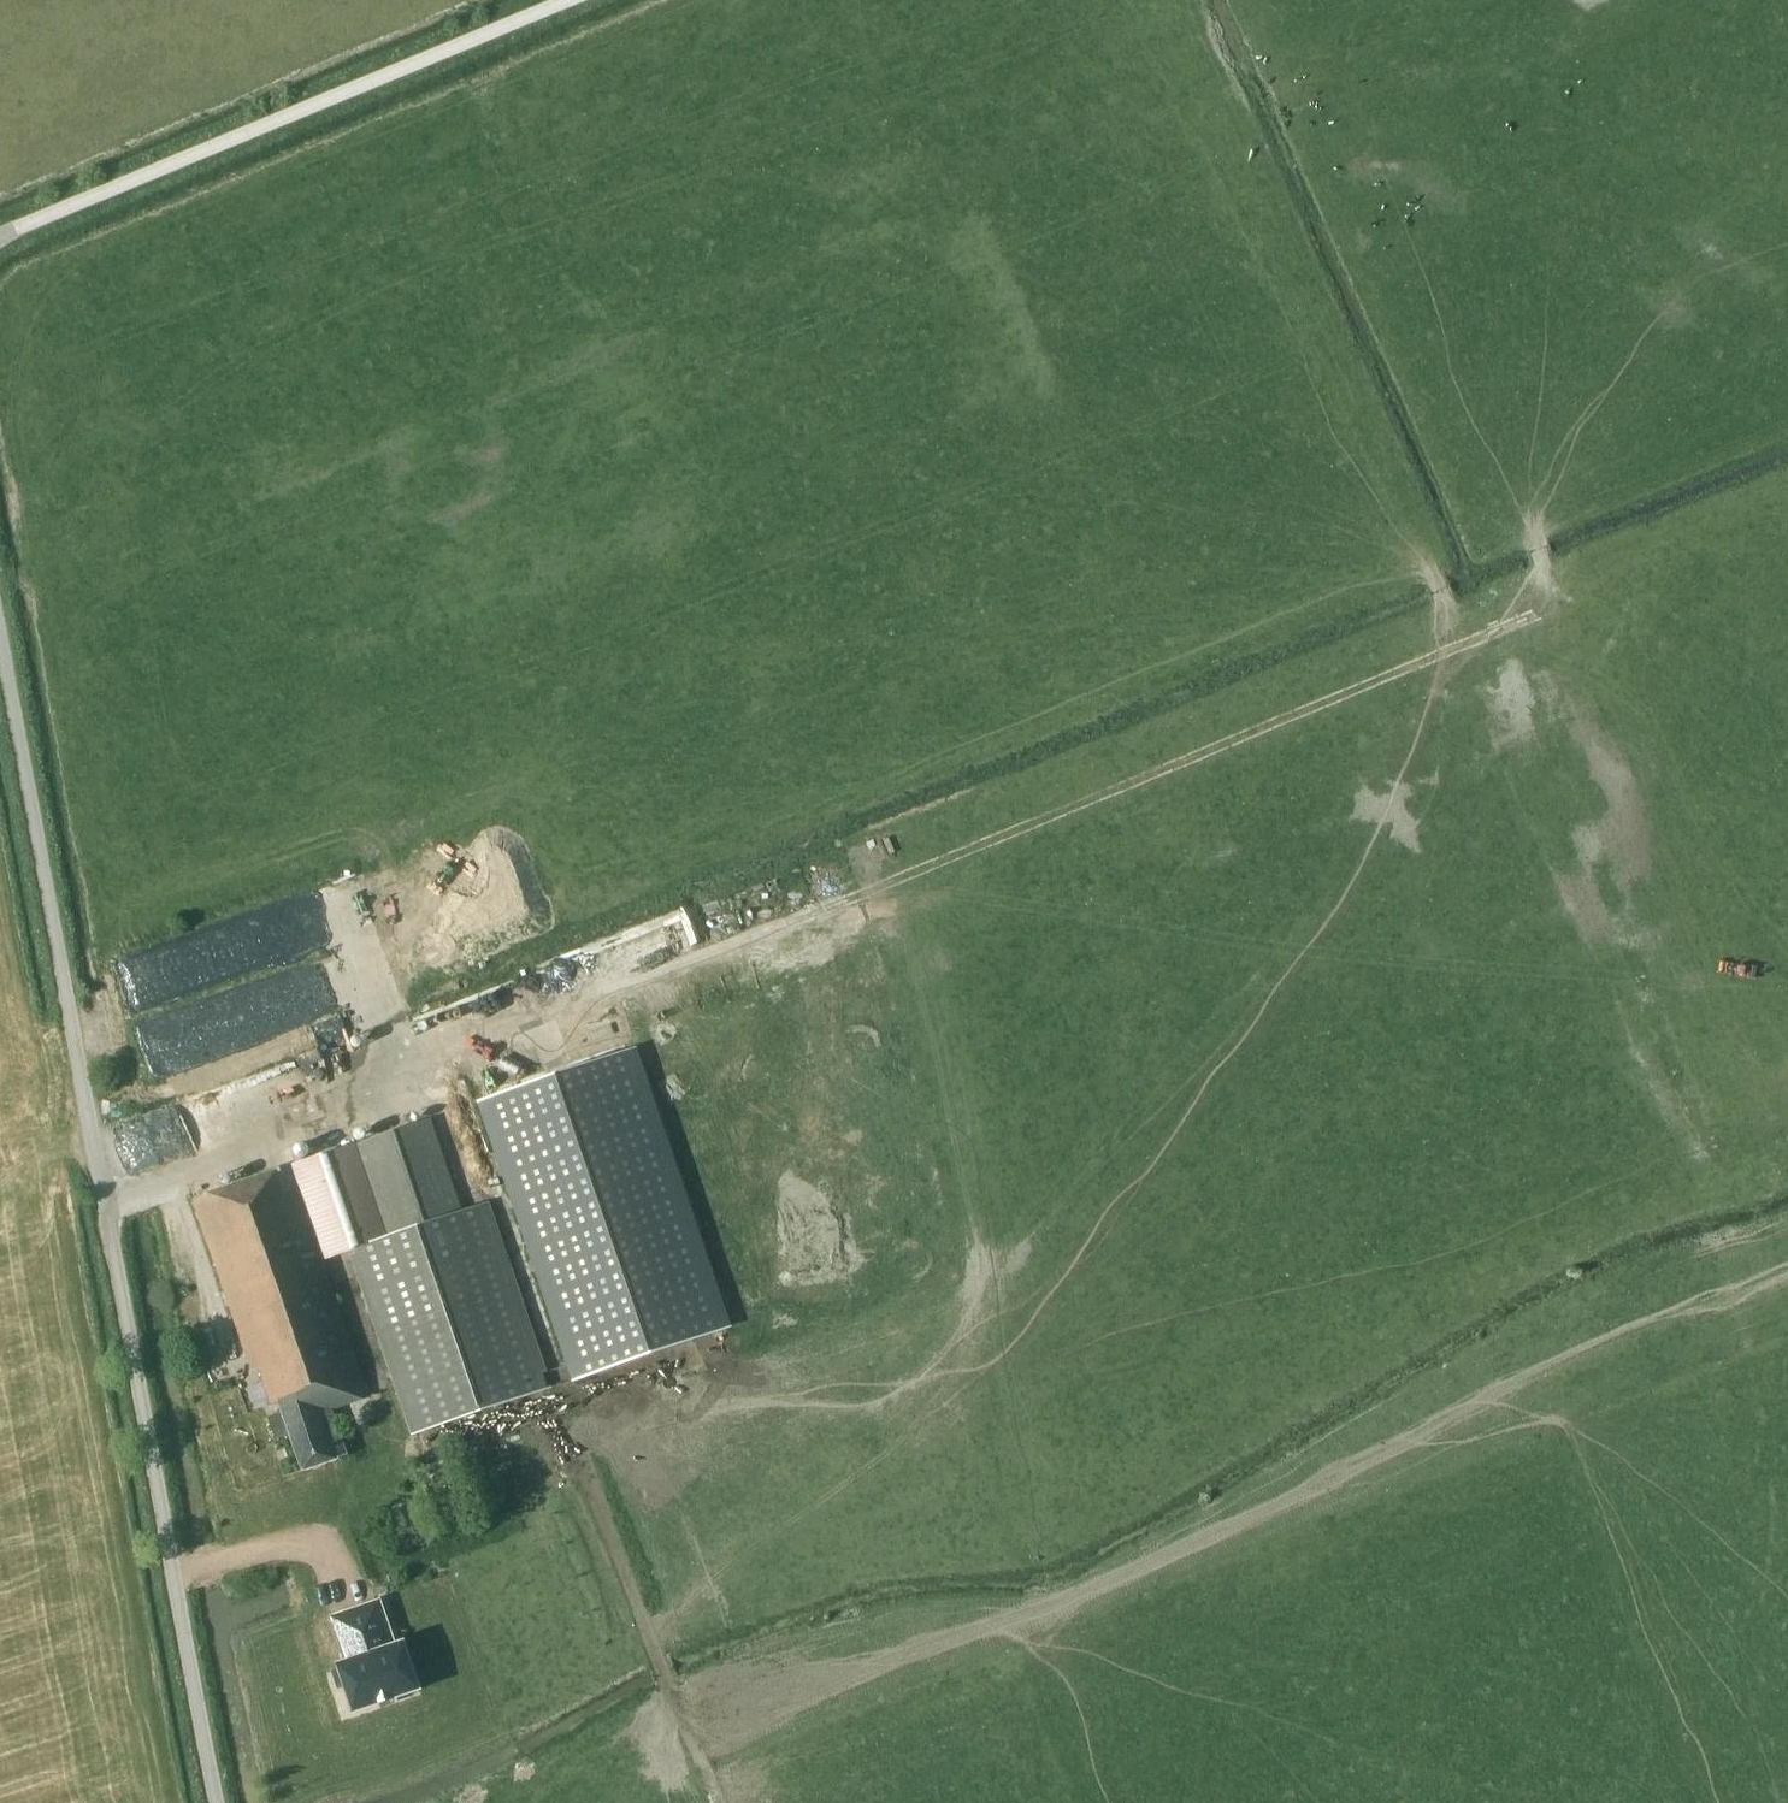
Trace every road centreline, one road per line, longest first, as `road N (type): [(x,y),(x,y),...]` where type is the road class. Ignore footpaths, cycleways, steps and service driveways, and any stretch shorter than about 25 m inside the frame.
road 1 (tertiary): [(215,1802),(0,630)]
road 2 (tertiary): [(0,236),(564,0)]

